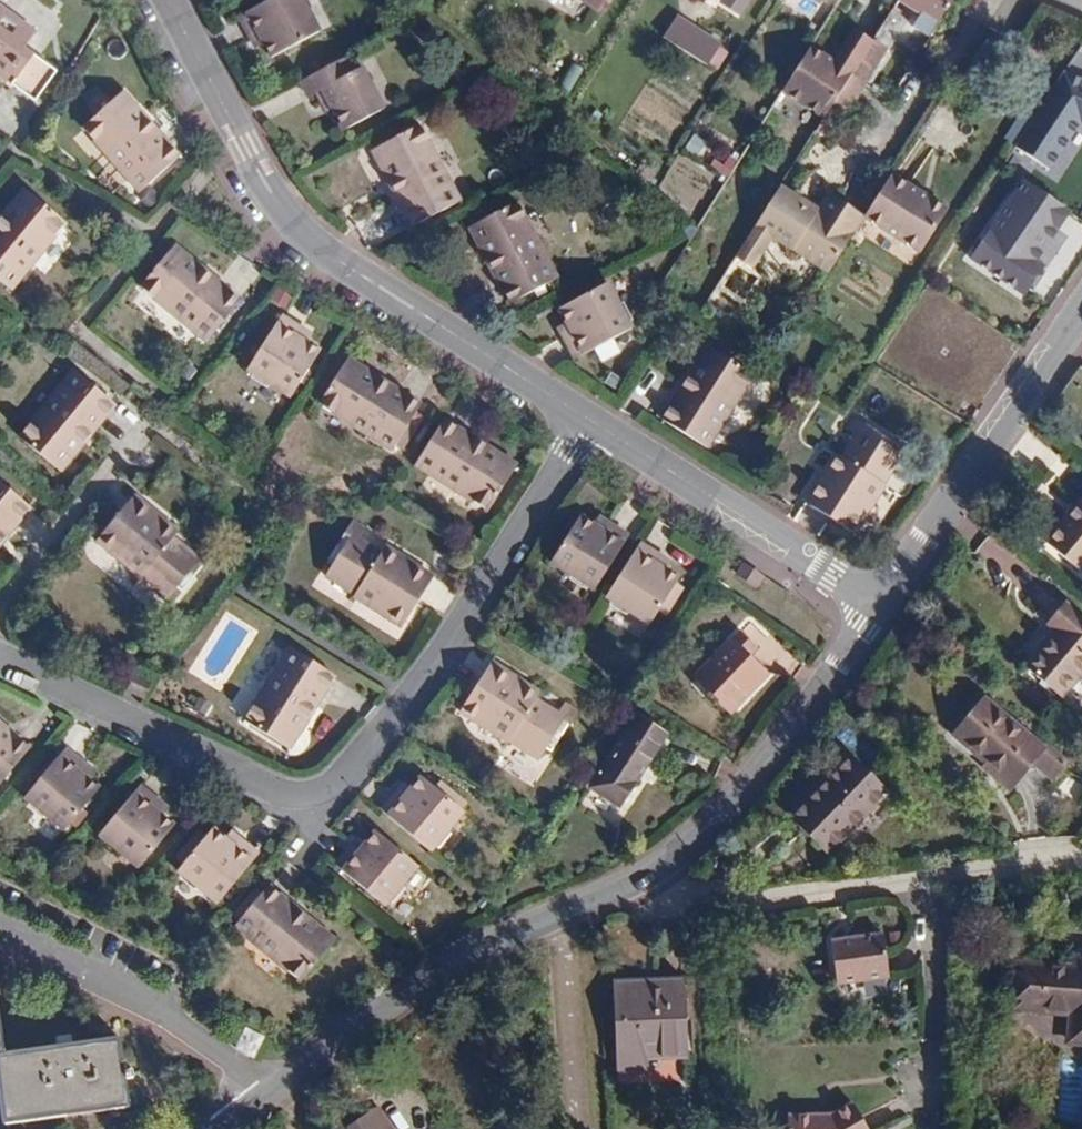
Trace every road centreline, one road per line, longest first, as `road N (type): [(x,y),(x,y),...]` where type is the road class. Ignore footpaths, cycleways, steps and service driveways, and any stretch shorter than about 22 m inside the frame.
road 1 (residential): [(883,599),(785,747),(637,893),(473,954),(221,1128)]
road 2 (residential): [(596,422),(448,647),(361,762),(322,792),(288,792),(0,663)]
road 3 (residential): [(165,0),(288,223),(596,422)]
road 4 (residential): [(1081,315),(883,599)]
road 5 (residential): [(596,422),(883,599)]
road 6 (residential): [(0,607),(134,438)]

